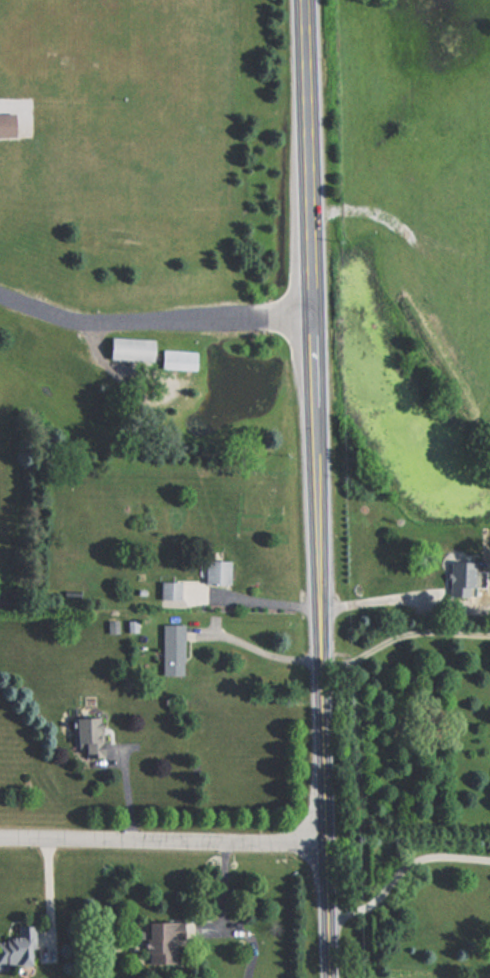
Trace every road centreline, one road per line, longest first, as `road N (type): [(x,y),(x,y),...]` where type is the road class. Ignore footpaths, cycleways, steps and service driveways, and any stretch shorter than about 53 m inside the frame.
road 1 (tertiary): [(324,609),(310,0)]
road 2 (residential): [(331,841),(0,836)]
road 3 (tertiary): [(335,977),(326,668)]

